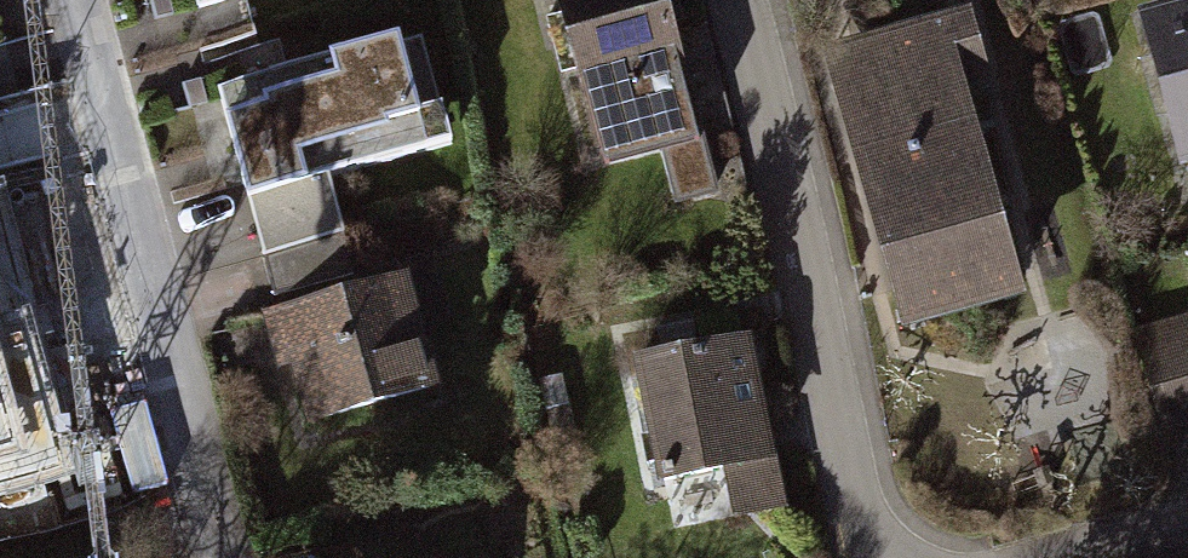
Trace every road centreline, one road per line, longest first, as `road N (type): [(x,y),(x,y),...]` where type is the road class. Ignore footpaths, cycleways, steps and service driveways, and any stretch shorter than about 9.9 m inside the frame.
road 1 (residential): [(744,0),(857,500),(892,557)]
road 2 (residential): [(76,0),(211,557)]

